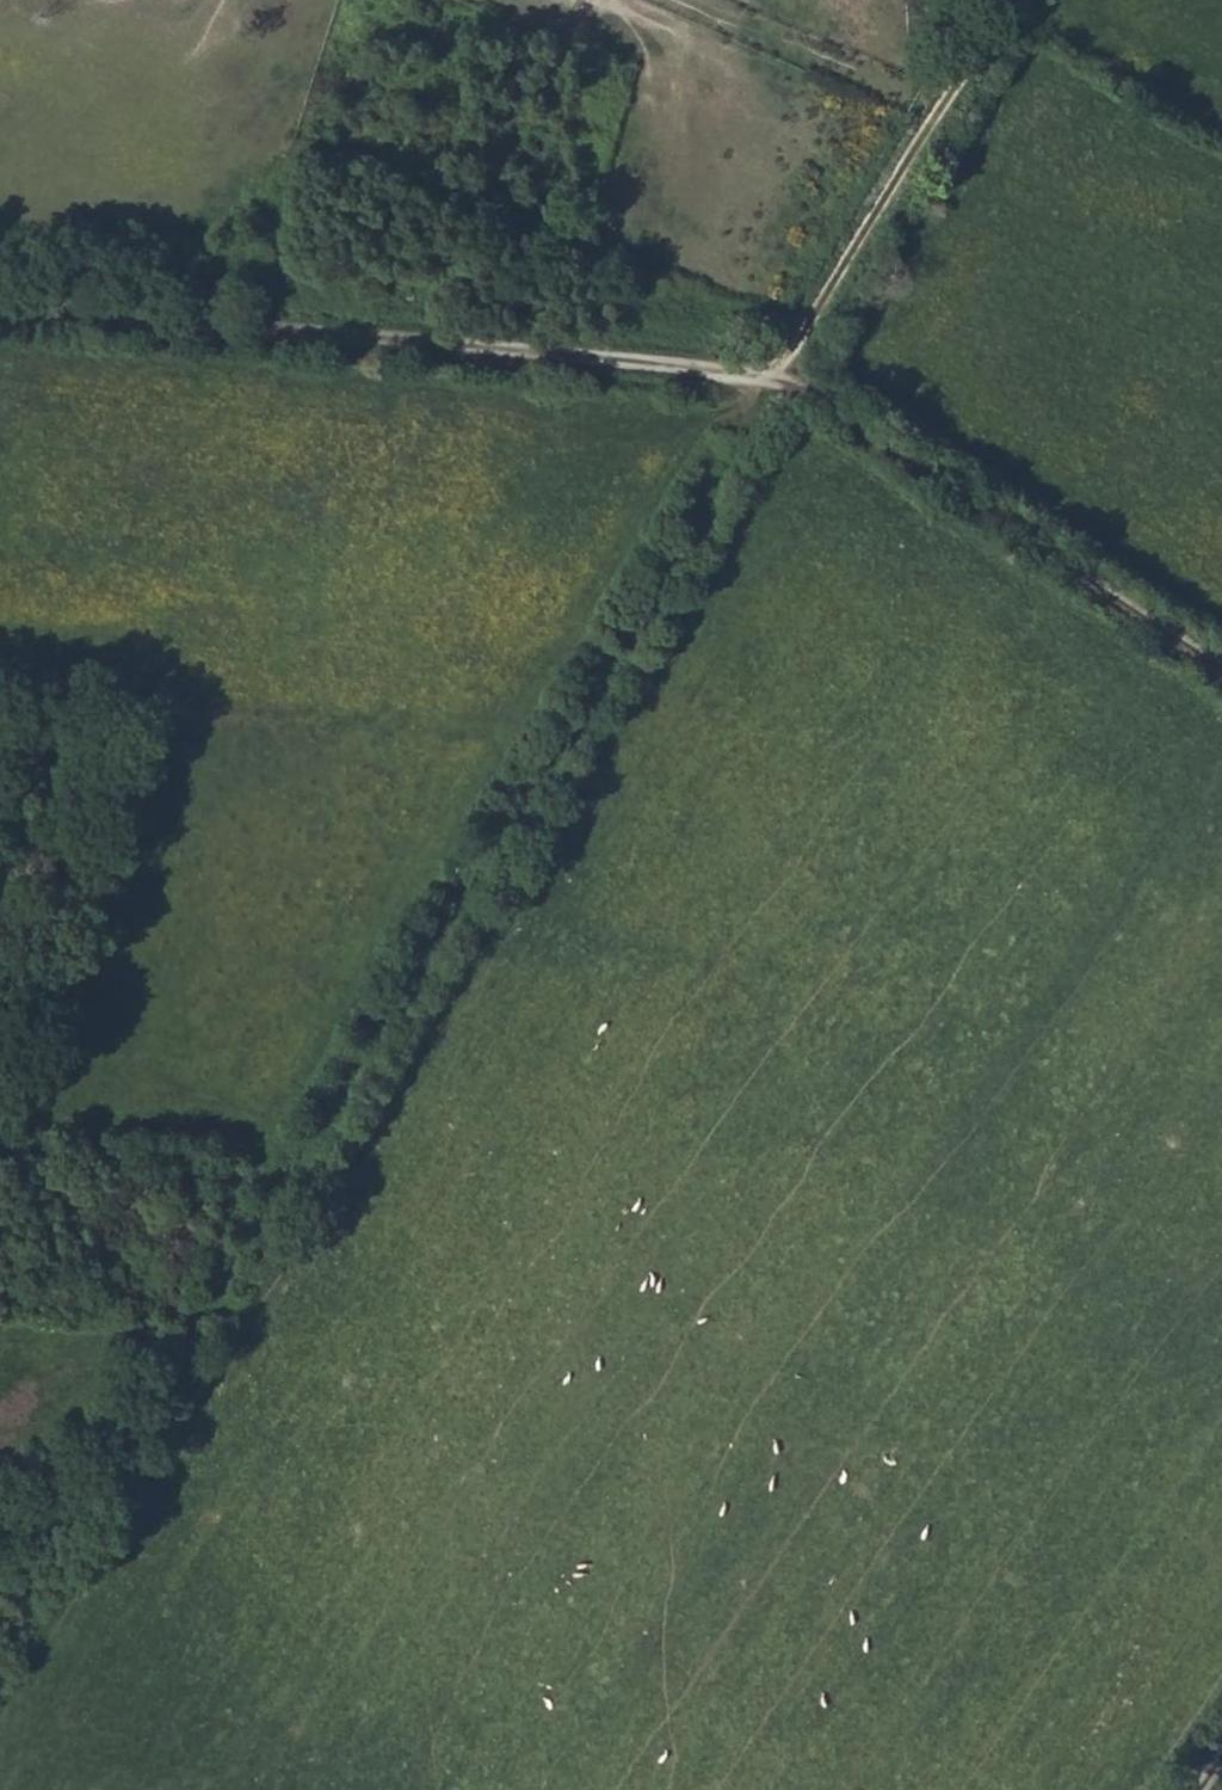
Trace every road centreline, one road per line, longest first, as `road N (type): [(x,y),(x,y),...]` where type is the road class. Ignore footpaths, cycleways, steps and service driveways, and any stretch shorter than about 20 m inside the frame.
road 1 (track): [(784,373),(0,306)]
road 2 (track): [(784,373),(1221,669)]
road 3 (track): [(1013,0),(784,373)]

